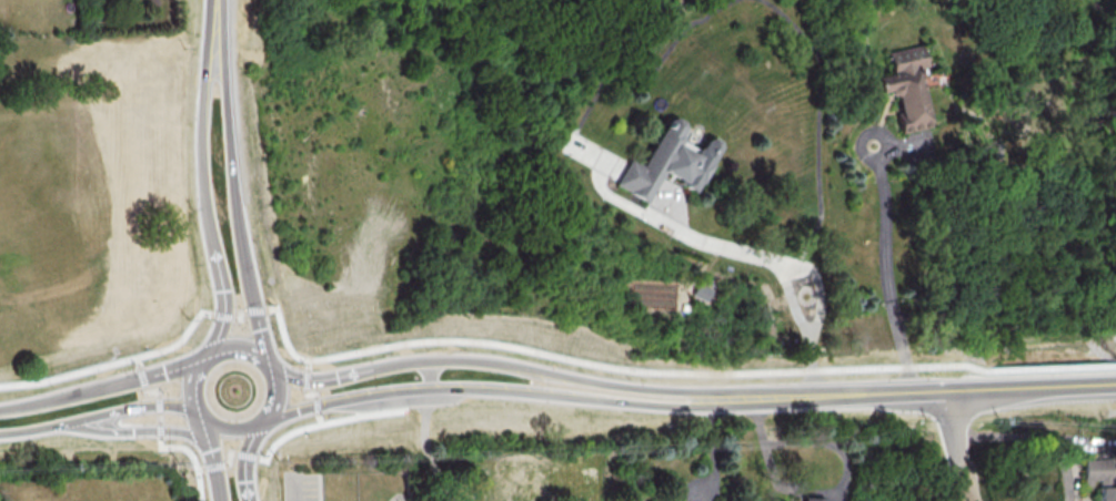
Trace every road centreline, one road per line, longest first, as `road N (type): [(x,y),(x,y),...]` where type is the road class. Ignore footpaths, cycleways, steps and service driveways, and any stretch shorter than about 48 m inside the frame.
road 1 (tertiary): [(262,420),(430,390),(688,407),(712,397)]
road 2 (tertiary): [(265,364),(233,200),(217,37)]
road 3 (tertiary): [(712,397),(467,359)]
road 4 (tertiary): [(217,37),(202,143),(213,247)]
road 5 (tertiary): [(201,361),(0,408)]
road 6 (tertiary): [(944,390),(761,396)]
road 7 (tertiary): [(1115,384),(944,390)]
road 8 (tertiary): [(58,426),(181,431),(209,449)]
road 9 (tertiary): [(58,426),(124,408),(194,409)]

